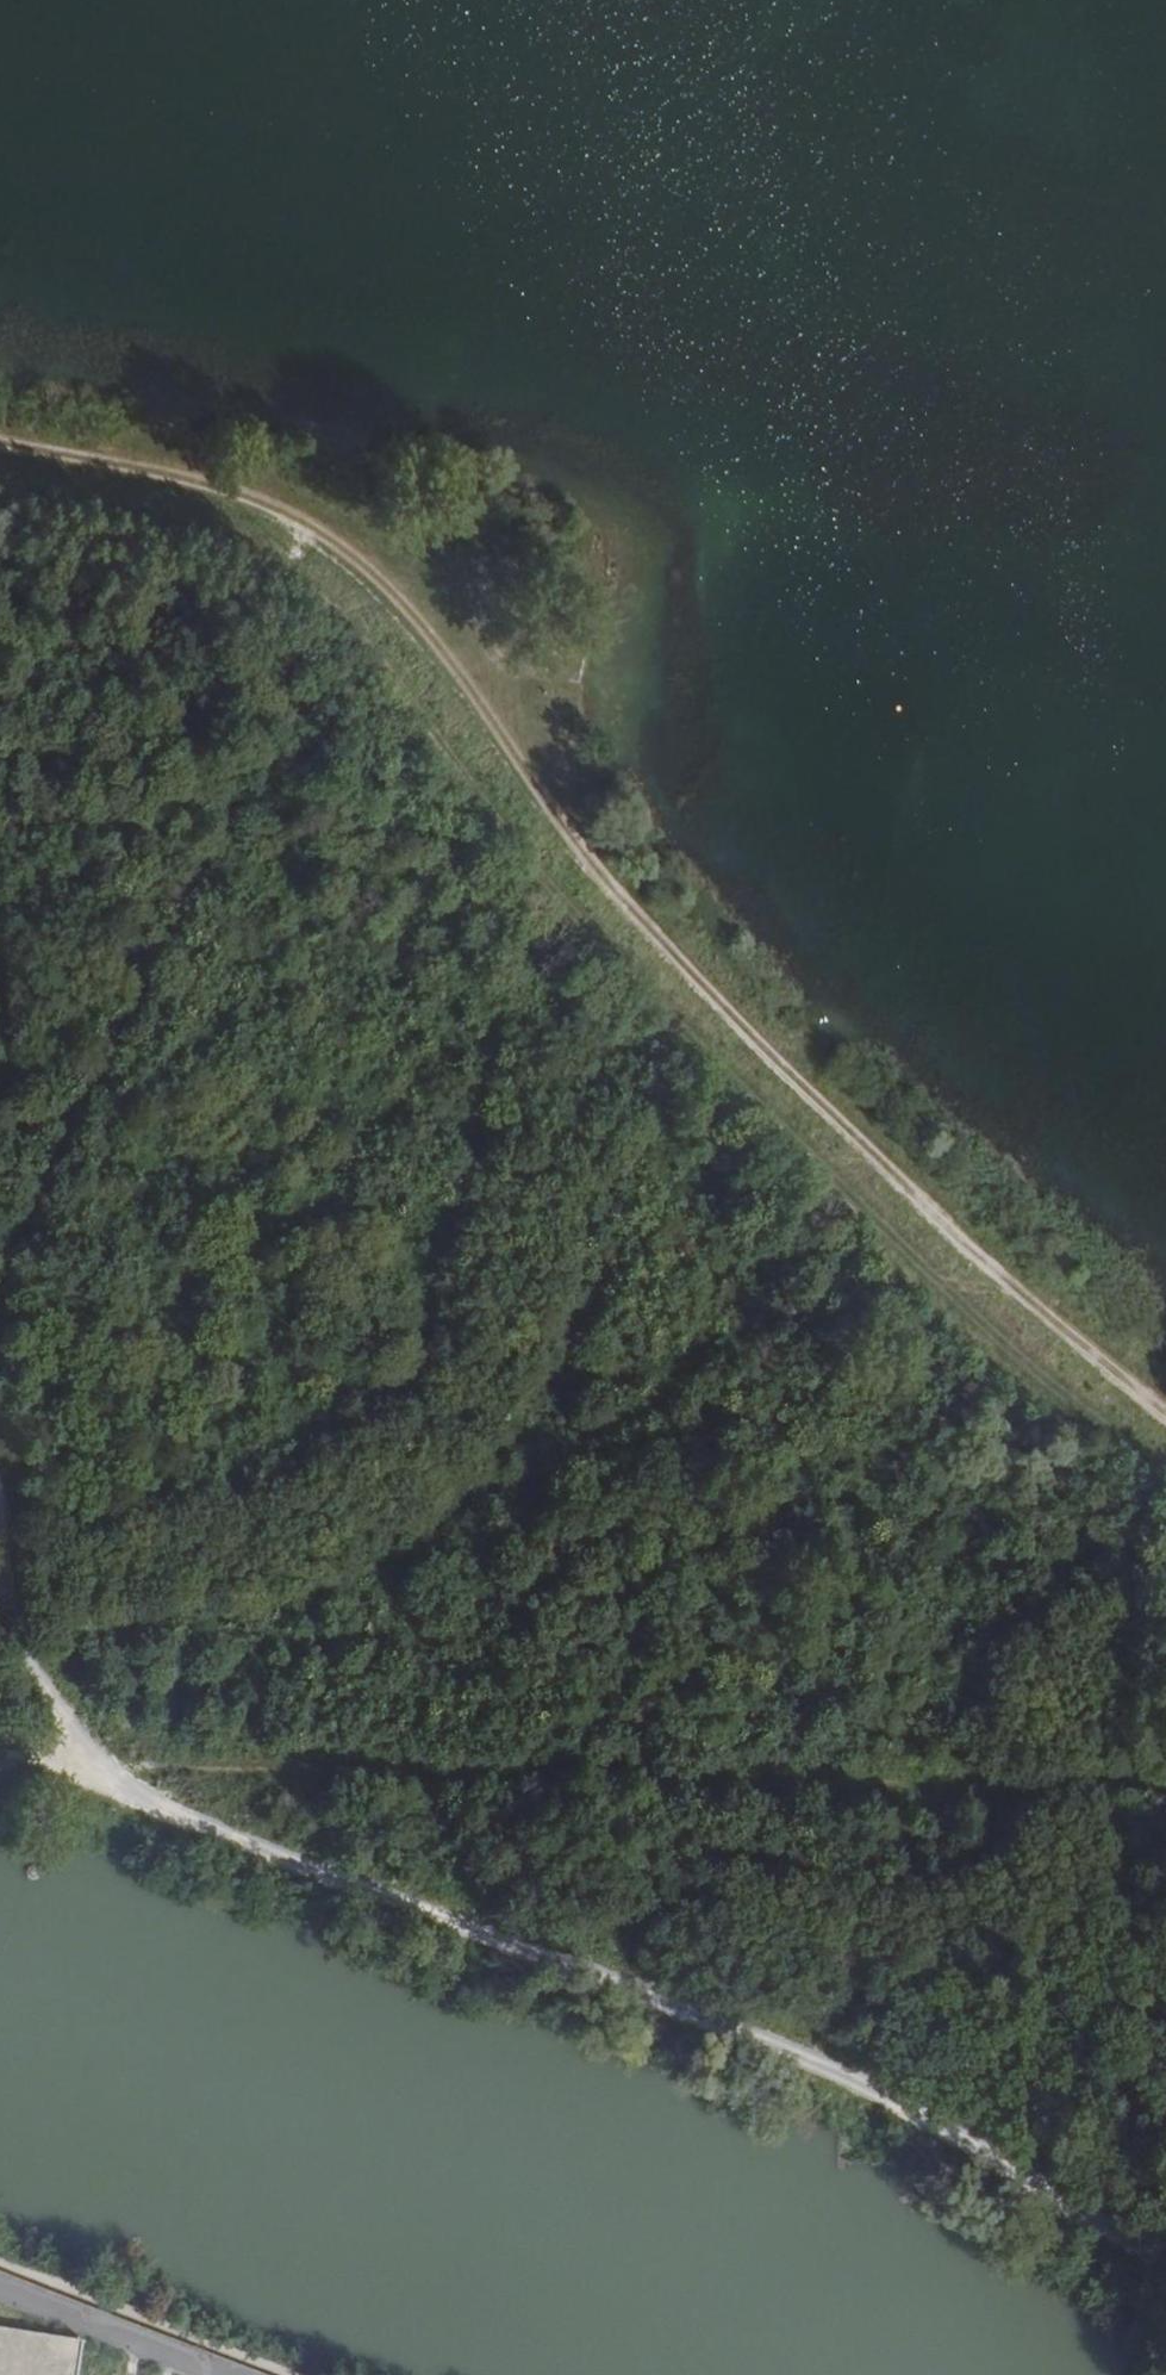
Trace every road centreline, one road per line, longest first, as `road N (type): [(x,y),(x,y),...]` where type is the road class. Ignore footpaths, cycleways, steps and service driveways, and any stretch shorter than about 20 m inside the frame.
road 1 (track): [(150,1809),(365,1890),(717,2004),(1165,2255)]
road 2 (track): [(0,1534),(12,1635),(27,1674),(110,1779),(150,1809)]

